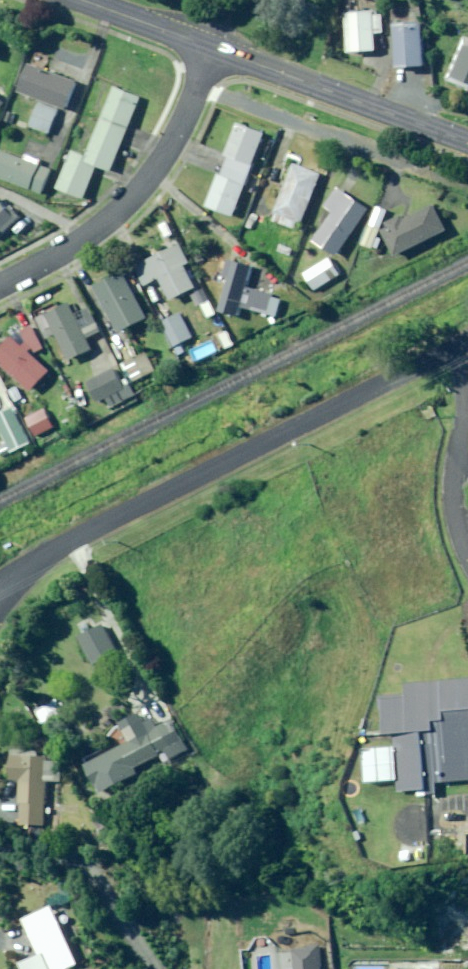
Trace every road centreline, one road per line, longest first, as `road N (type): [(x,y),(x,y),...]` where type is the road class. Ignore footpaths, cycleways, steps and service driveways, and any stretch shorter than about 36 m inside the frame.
road 1 (residential): [(2,582),(467,344)]
road 2 (residential): [(0,285),(100,229),(144,186),(172,148),(216,50)]
road 3 (secondary): [(467,143),(216,50)]
road 4 (secondary): [(216,50),(77,0)]

